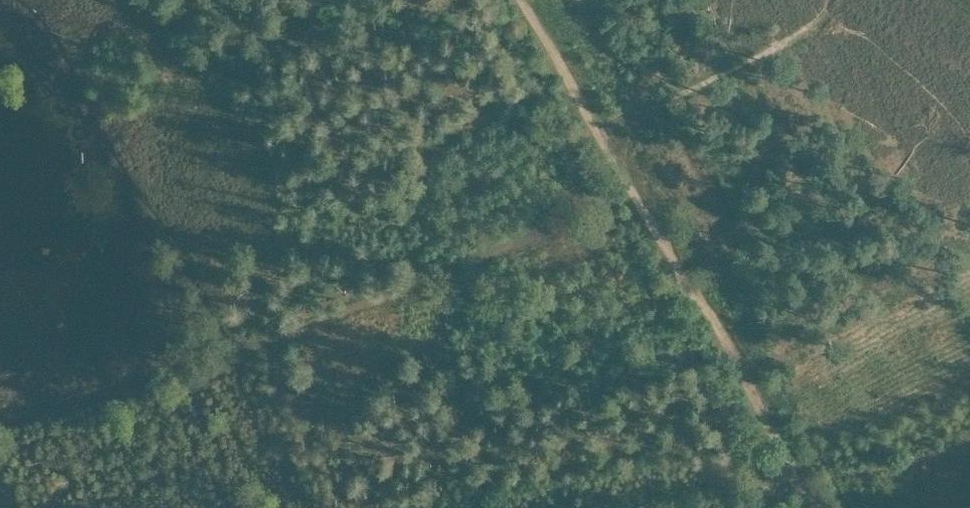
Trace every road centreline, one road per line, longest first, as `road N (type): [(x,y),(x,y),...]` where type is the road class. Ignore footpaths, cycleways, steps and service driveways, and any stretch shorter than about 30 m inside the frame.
road 1 (track): [(815,507),(529,0)]

